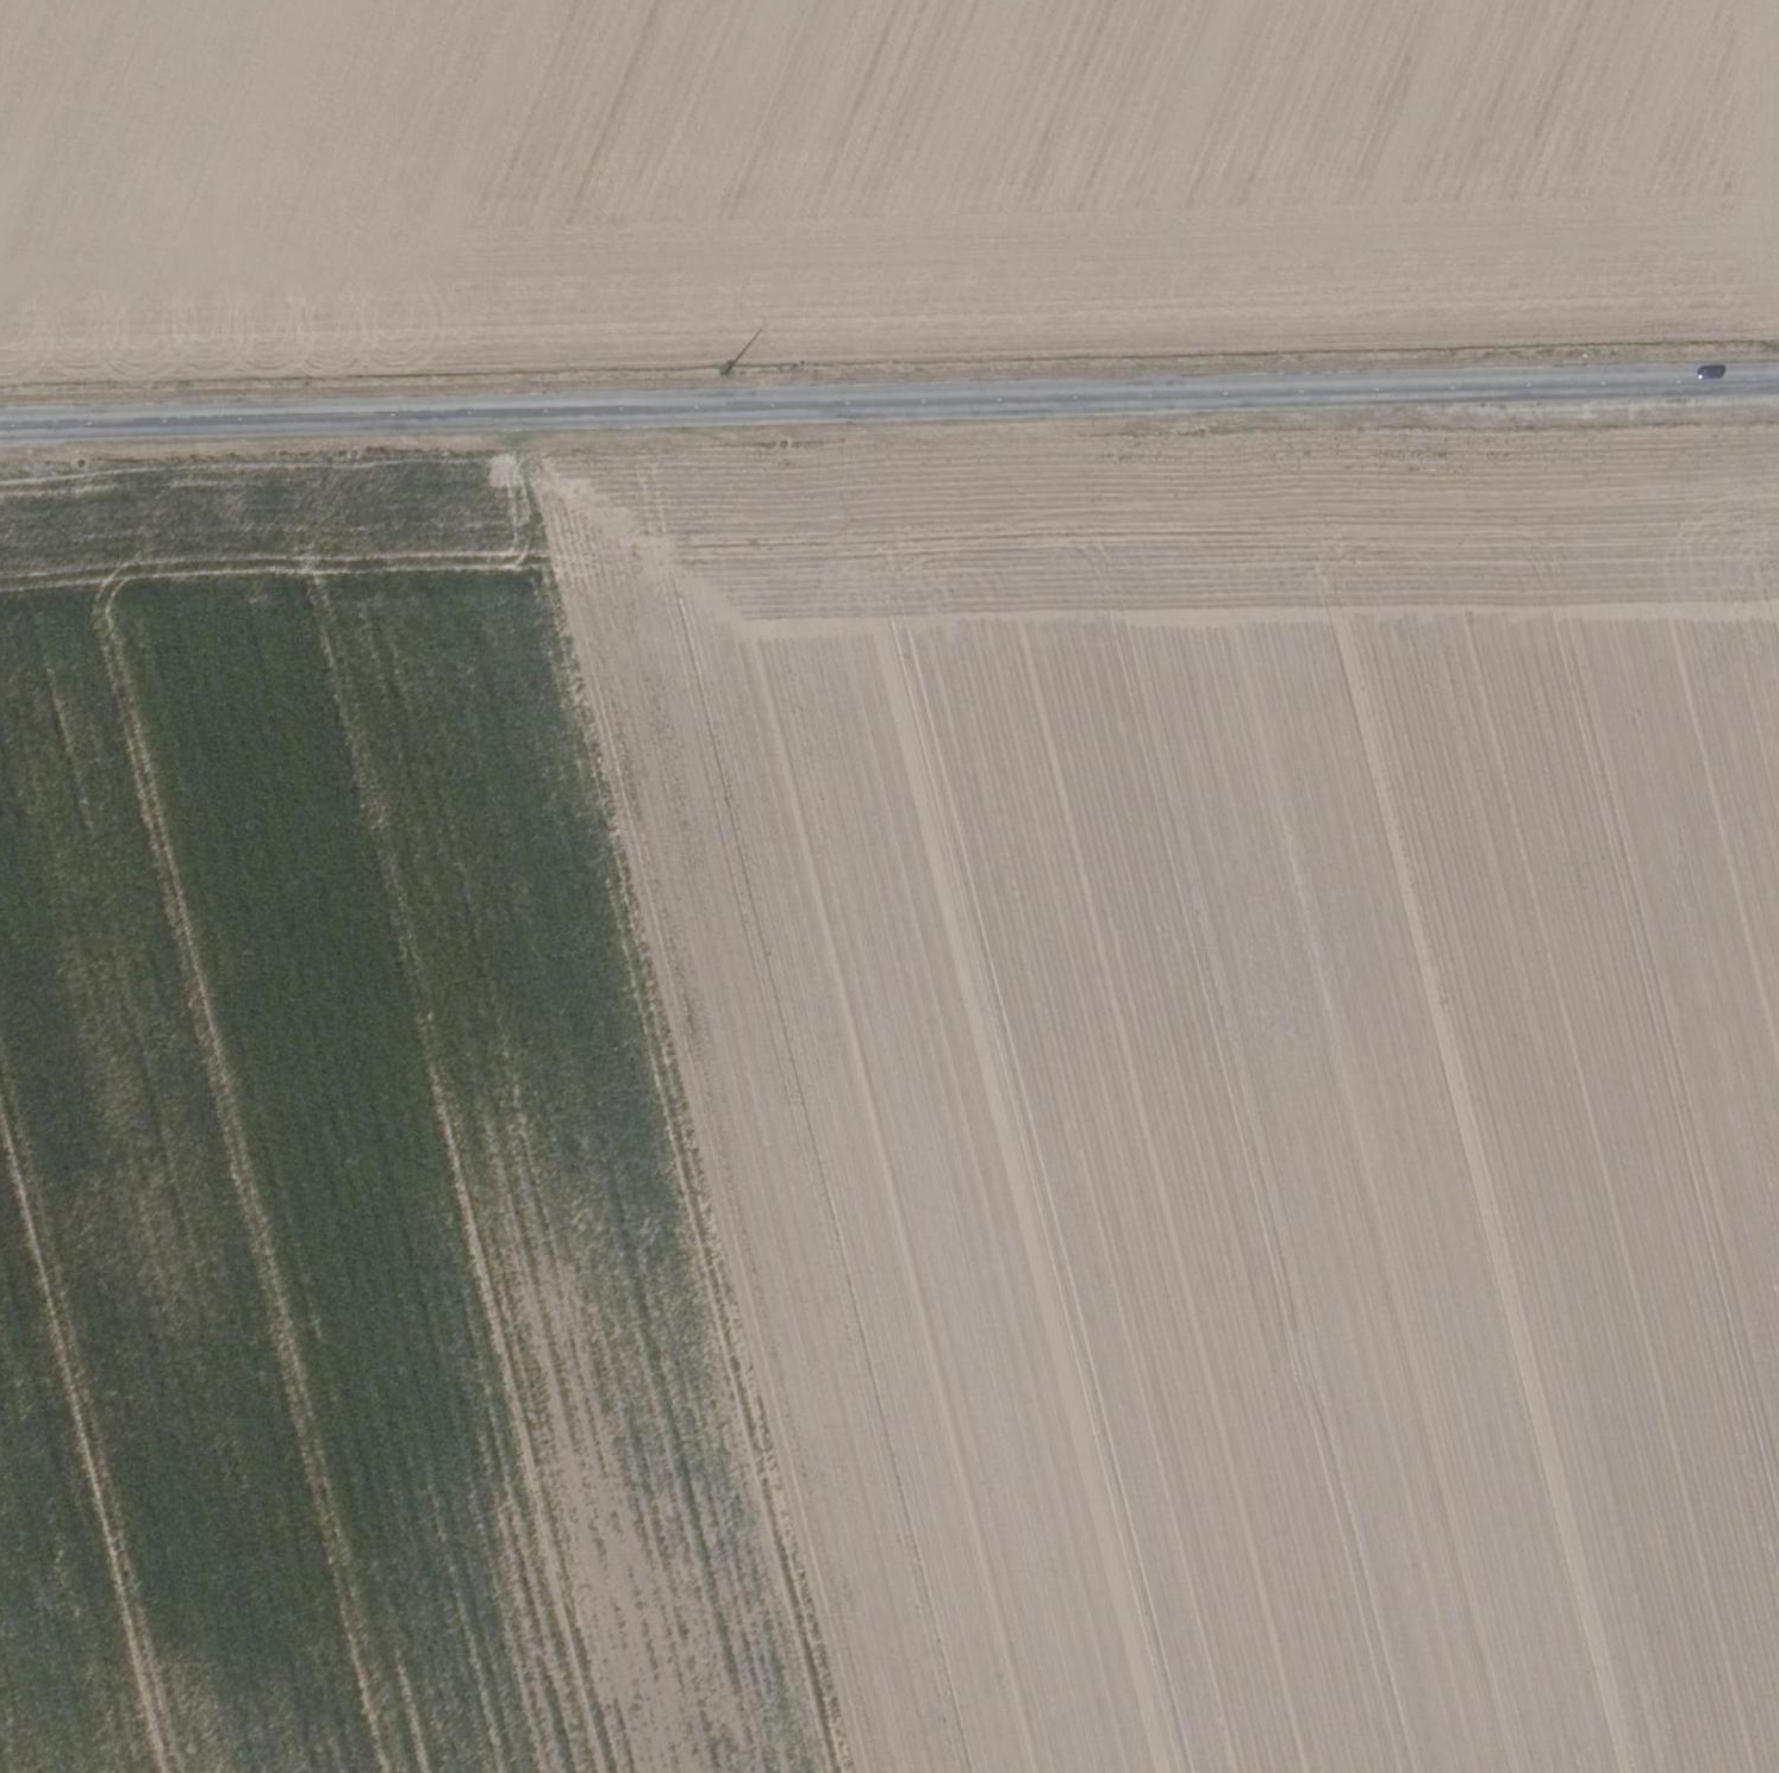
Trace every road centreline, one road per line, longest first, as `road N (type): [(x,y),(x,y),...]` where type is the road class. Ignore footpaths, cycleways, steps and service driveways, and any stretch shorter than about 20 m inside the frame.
road 1 (tertiary): [(1778,388),(0,432)]

